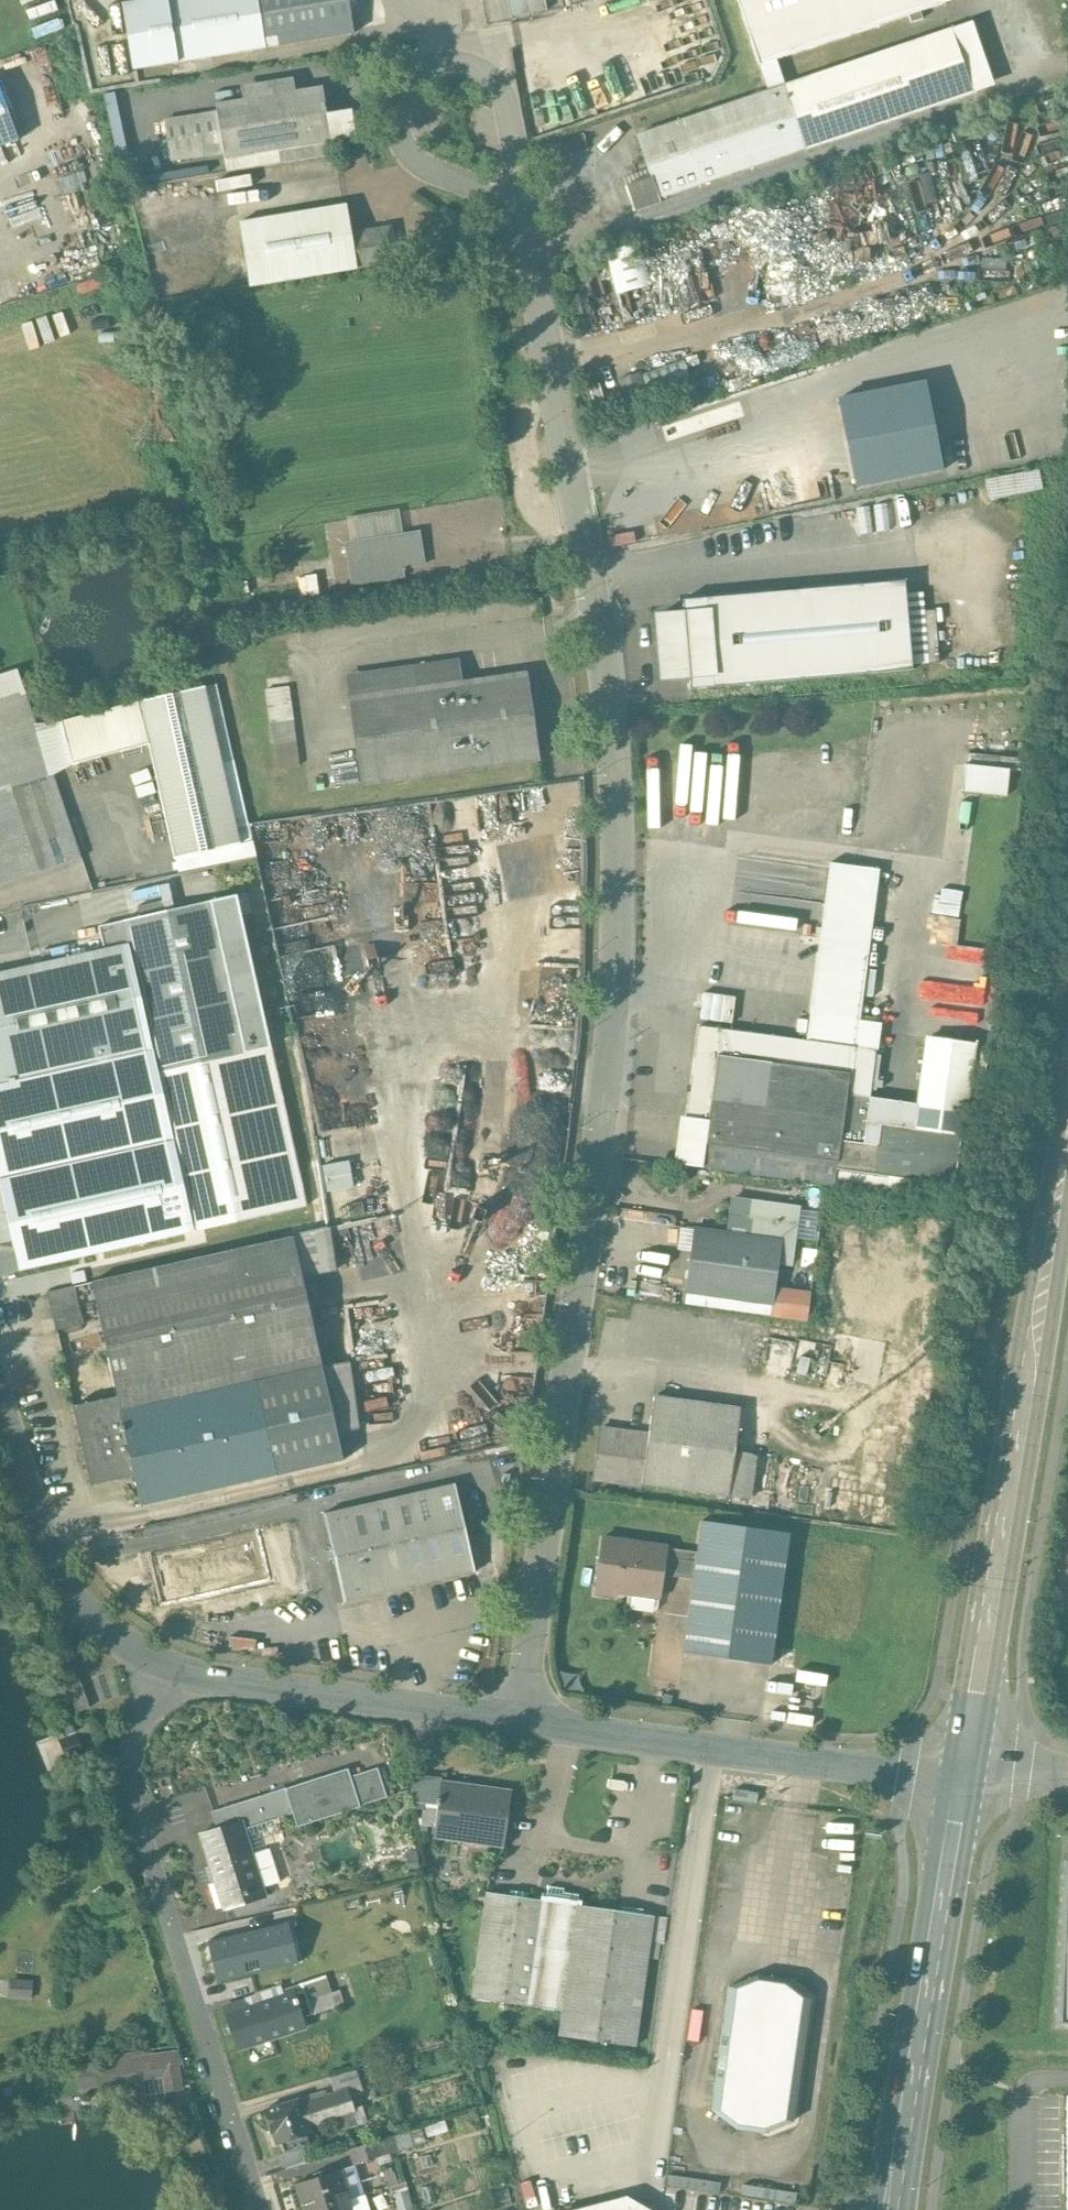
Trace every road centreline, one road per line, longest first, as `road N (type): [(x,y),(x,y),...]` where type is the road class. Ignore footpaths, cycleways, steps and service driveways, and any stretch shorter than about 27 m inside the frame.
road 1 (unclassified): [(543,274),(619,864),(519,1713)]
road 2 (secondary): [(958,1774),(1067,1145)]
road 3 (residential): [(170,1668),(128,1764),(264,2209)]
road 4 (unclassified): [(519,1713),(958,1774)]
road 5 (secondary): [(888,2209),(958,1774)]
road 6 (unclassified): [(170,1668),(519,1713)]
road 7 (residential): [(0,1380),(57,1555),(99,1621),(170,1668)]

